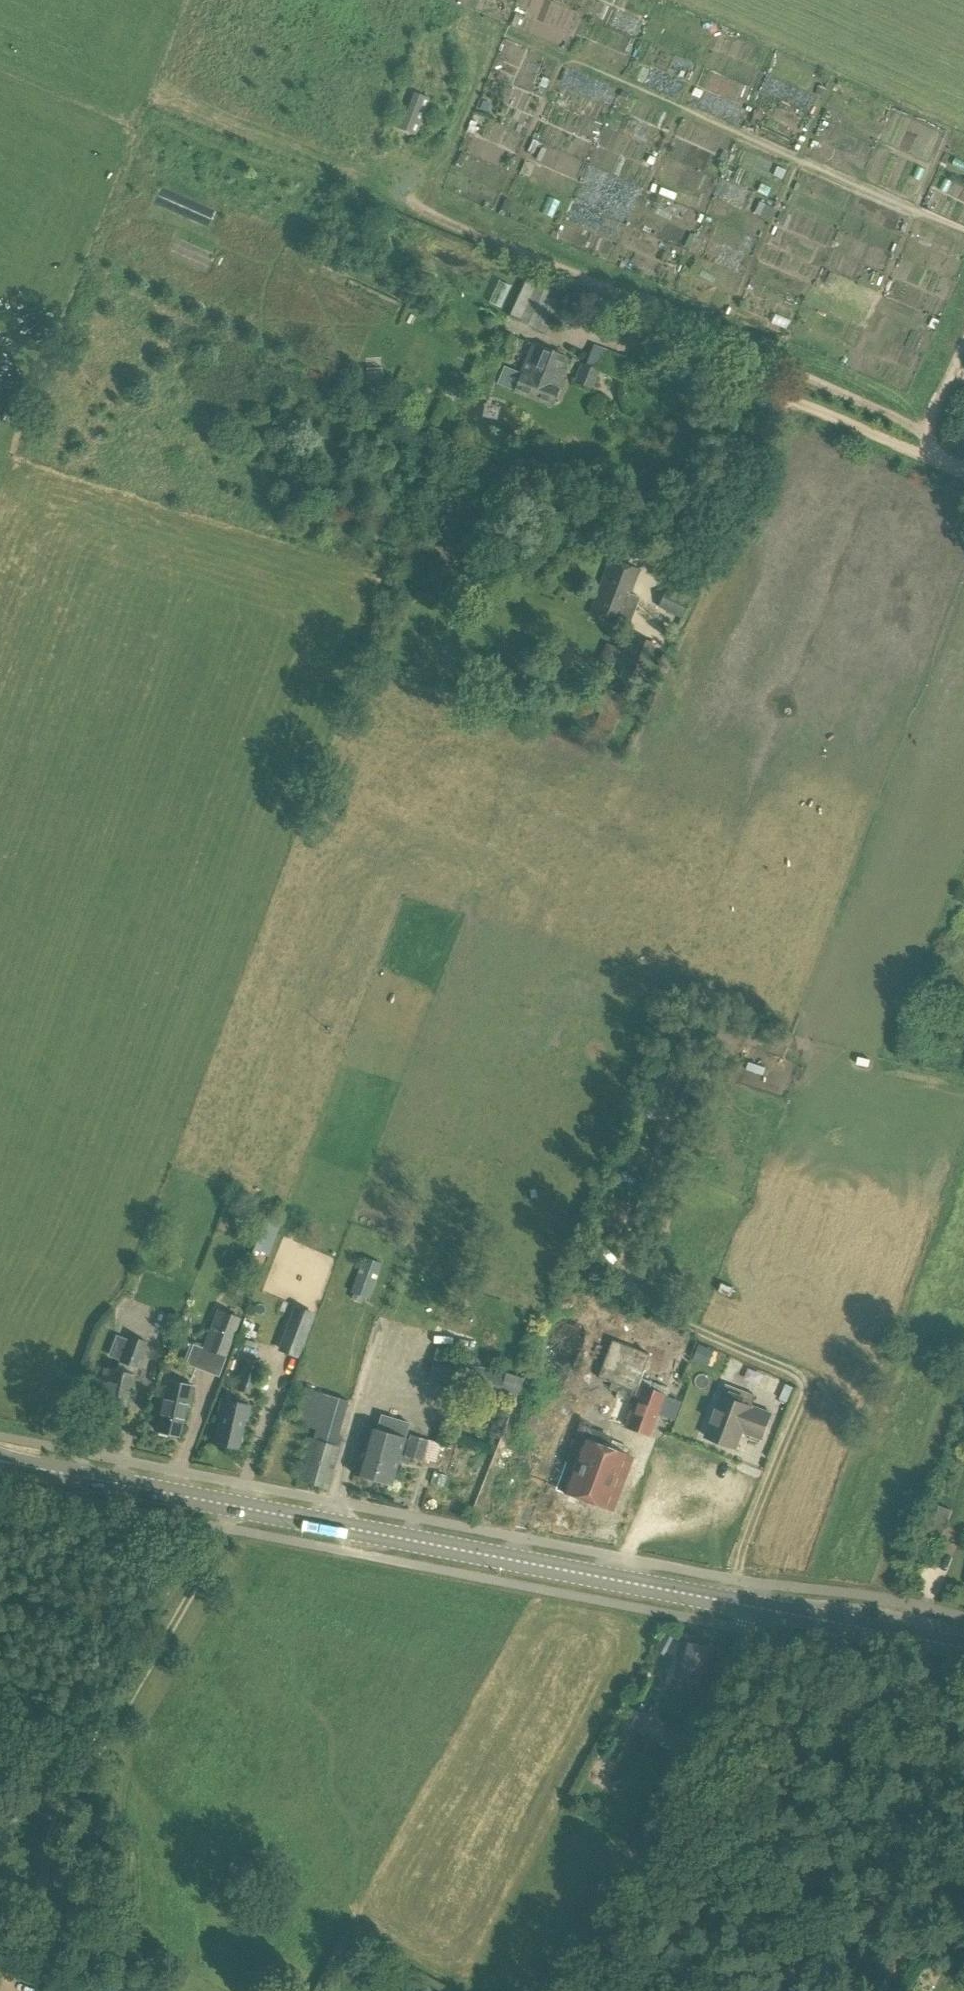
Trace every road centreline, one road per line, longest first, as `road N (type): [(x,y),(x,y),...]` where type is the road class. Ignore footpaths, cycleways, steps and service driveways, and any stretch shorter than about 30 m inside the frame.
road 1 (tertiary): [(766,1609),(0,1461)]
road 2 (residential): [(556,1990),(766,1609)]
road 3 (unclassified): [(963,476),(673,345),(572,334)]
road 4 (tertiary): [(963,1648),(766,1609)]

